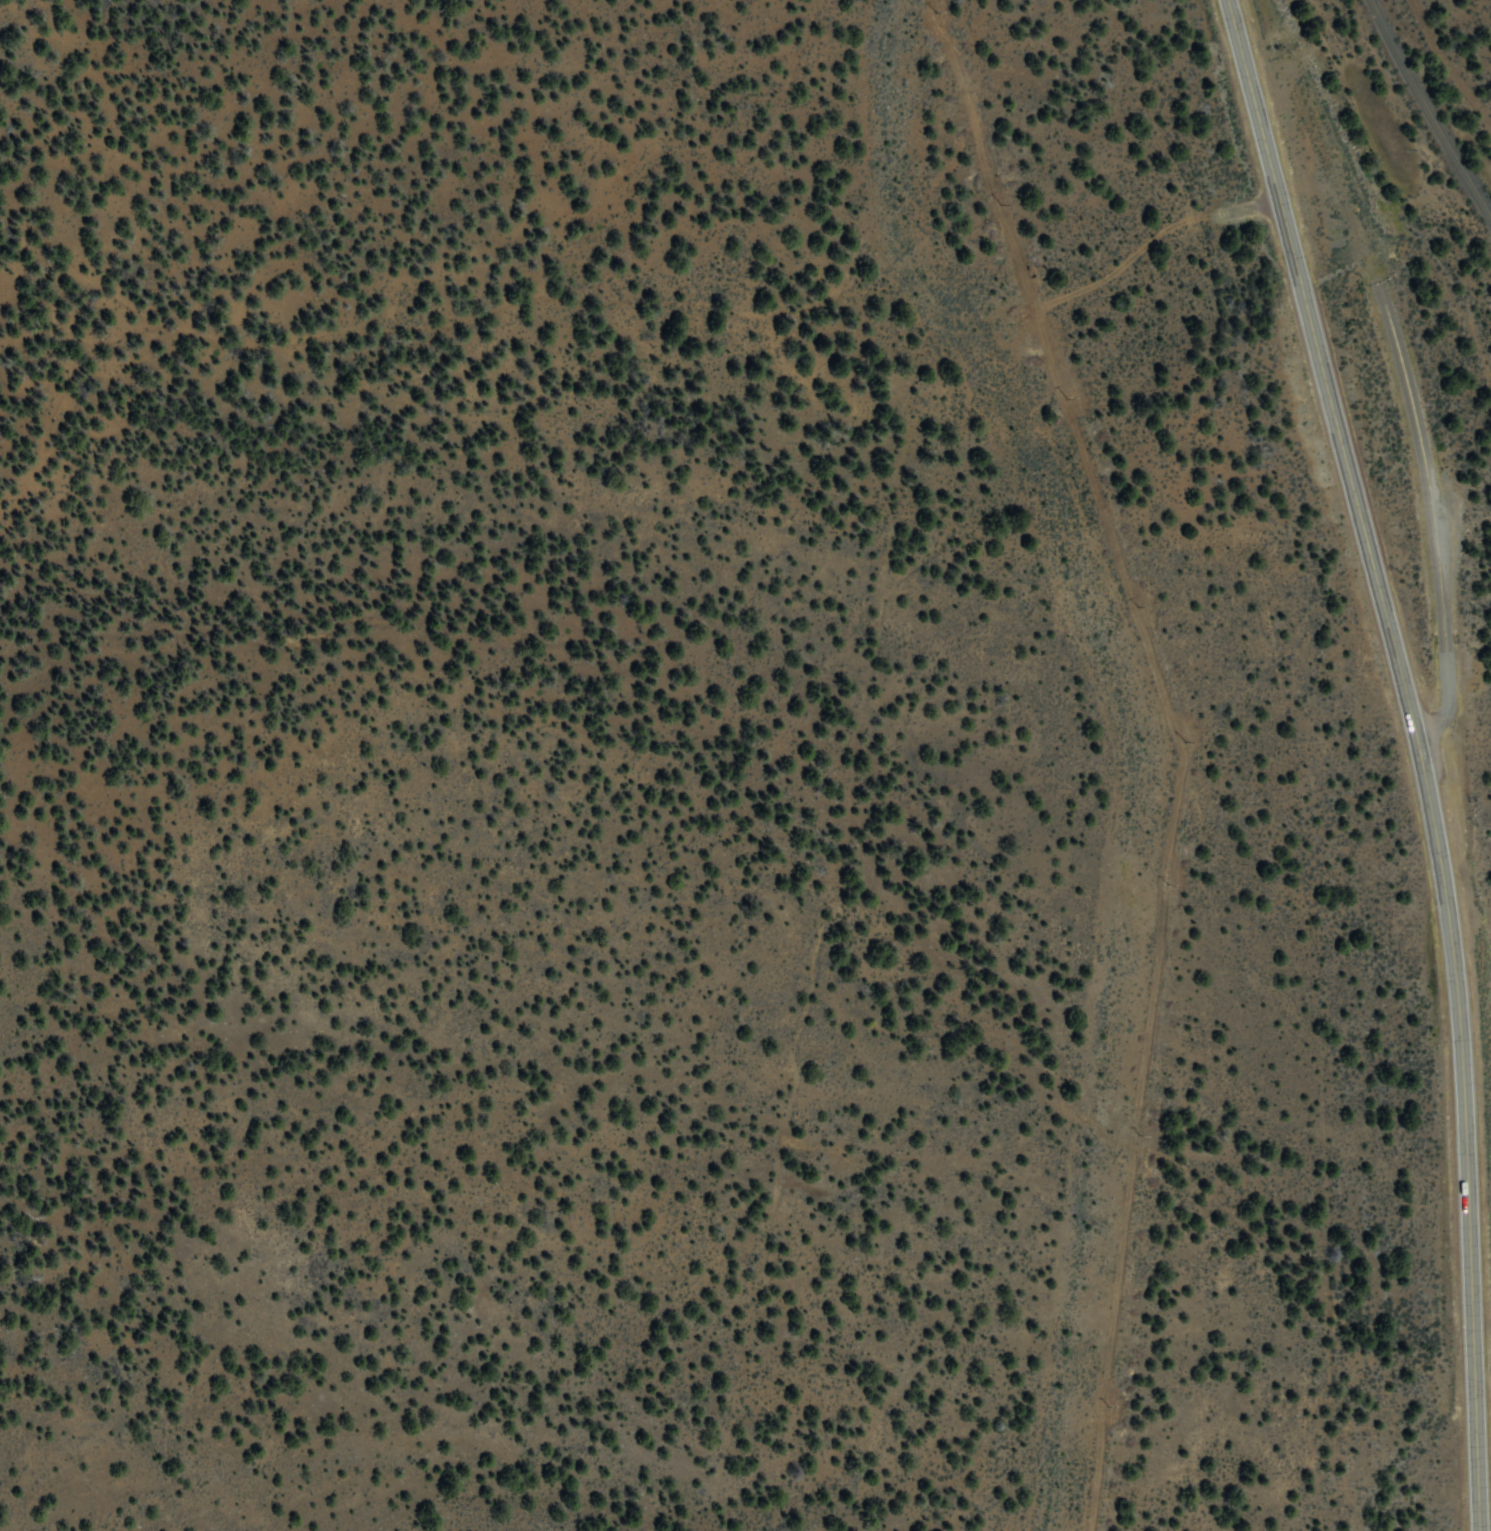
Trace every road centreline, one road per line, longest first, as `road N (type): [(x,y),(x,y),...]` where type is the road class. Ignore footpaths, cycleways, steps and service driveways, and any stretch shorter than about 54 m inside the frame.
road 1 (trunk): [(1481,1530),(1435,820),(1229,0)]

